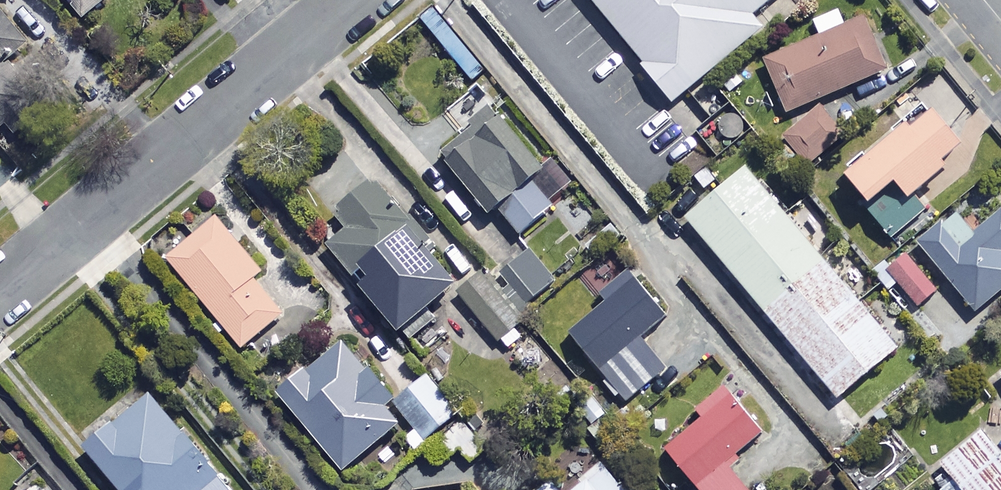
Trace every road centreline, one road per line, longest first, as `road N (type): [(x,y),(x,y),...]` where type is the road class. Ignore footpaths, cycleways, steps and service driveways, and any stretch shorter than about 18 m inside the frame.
road 1 (residential): [(0,291),(352,0)]

